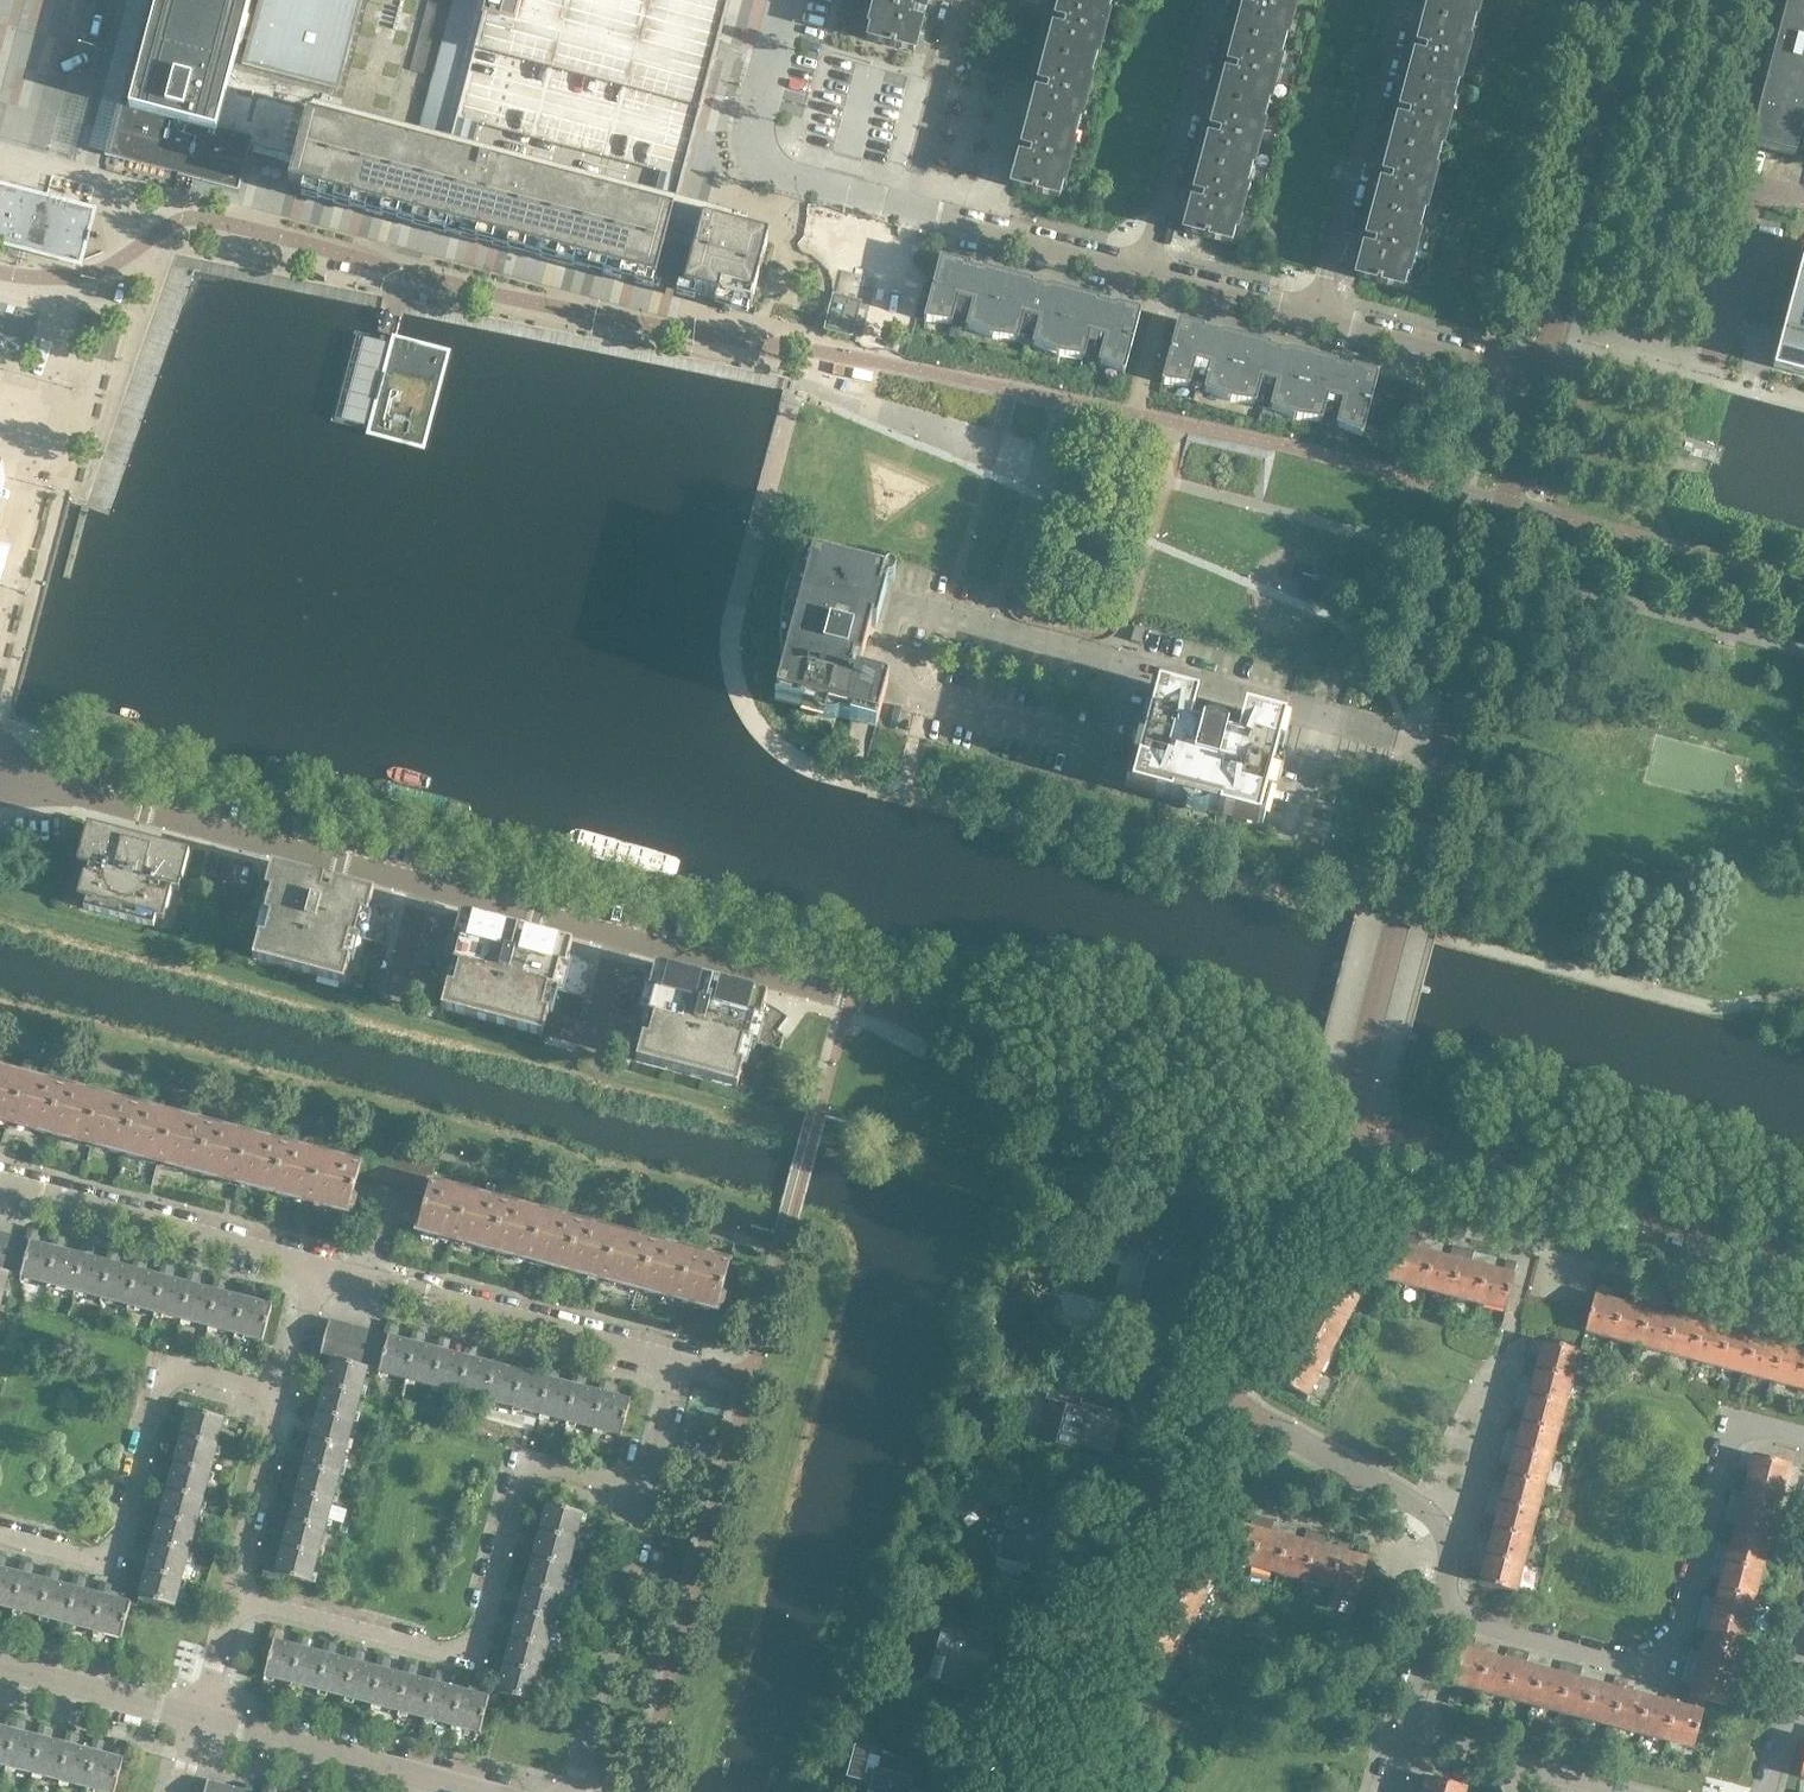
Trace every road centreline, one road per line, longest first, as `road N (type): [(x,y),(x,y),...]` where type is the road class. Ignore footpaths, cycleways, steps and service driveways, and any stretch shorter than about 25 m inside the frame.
road 1 (residential): [(1290,1217),(902,1015),(0,771)]
road 2 (residential): [(1124,658),(1105,740),(906,690),(882,644),(893,598),(1100,652)]
road 3 (residential): [(237,1596),(471,1660),(529,1458),(649,1489)]
road 4 (residential): [(1803,1440),(1745,1425),(1729,1436),(1672,1652),(1645,1664),(1446,1610)]
road 5 (residential): [(649,1489),(682,1358),(321,1266)]
road 6 (residential): [(1803,1269),(1336,1139)]
road 7 (residential): [(997,1791),(1204,1375)]
road 8 (residential): [(0,1540),(113,1571),(173,1369),(288,1397)]
road 9 (unclassified): [(1336,1139),(1358,1081),(1447,744)]
road 10 (unclassified): [(1538,378),(1639,0)]
road 11 (residential): [(1446,1610),(1456,1524),(1204,1375)]
road 12 (unclassified): [(1447,744),(1538,378)]
road 13 (residential): [(1124,658),(1447,744)]
road 14 (residential): [(321,1266),(0,1185)]
road 15 (residential): [(1393,0),(1308,317)]
road 16 (residential): [(788,0),(757,121),(761,158),(799,182),(914,213)]
road 17 (residential): [(572,1791),(649,1489)]
road 18 (residential): [(1142,273),(1215,0)]
road 19 (residential): [(204,1722),(463,1791)]
road 20 (residential): [(1308,317),(1538,378)]
road 21 (residential): [(914,213),(1142,273)]
road 22 (residential): [(914,213),(965,0)]
road 23 (residential): [(0,1667),(204,1722)]
road 24 (residential): [(237,1596),(288,1397)]
road 25 (residential): [(1204,1375),(1290,1217)]
road 26 (residential): [(1142,273),(1308,317)]
road 27 (residential): [(288,1397),(321,1266)]
road 28 (residential): [(204,1722),(237,1596)]
road 29 (residential): [(1412,1733),(1446,1610)]

